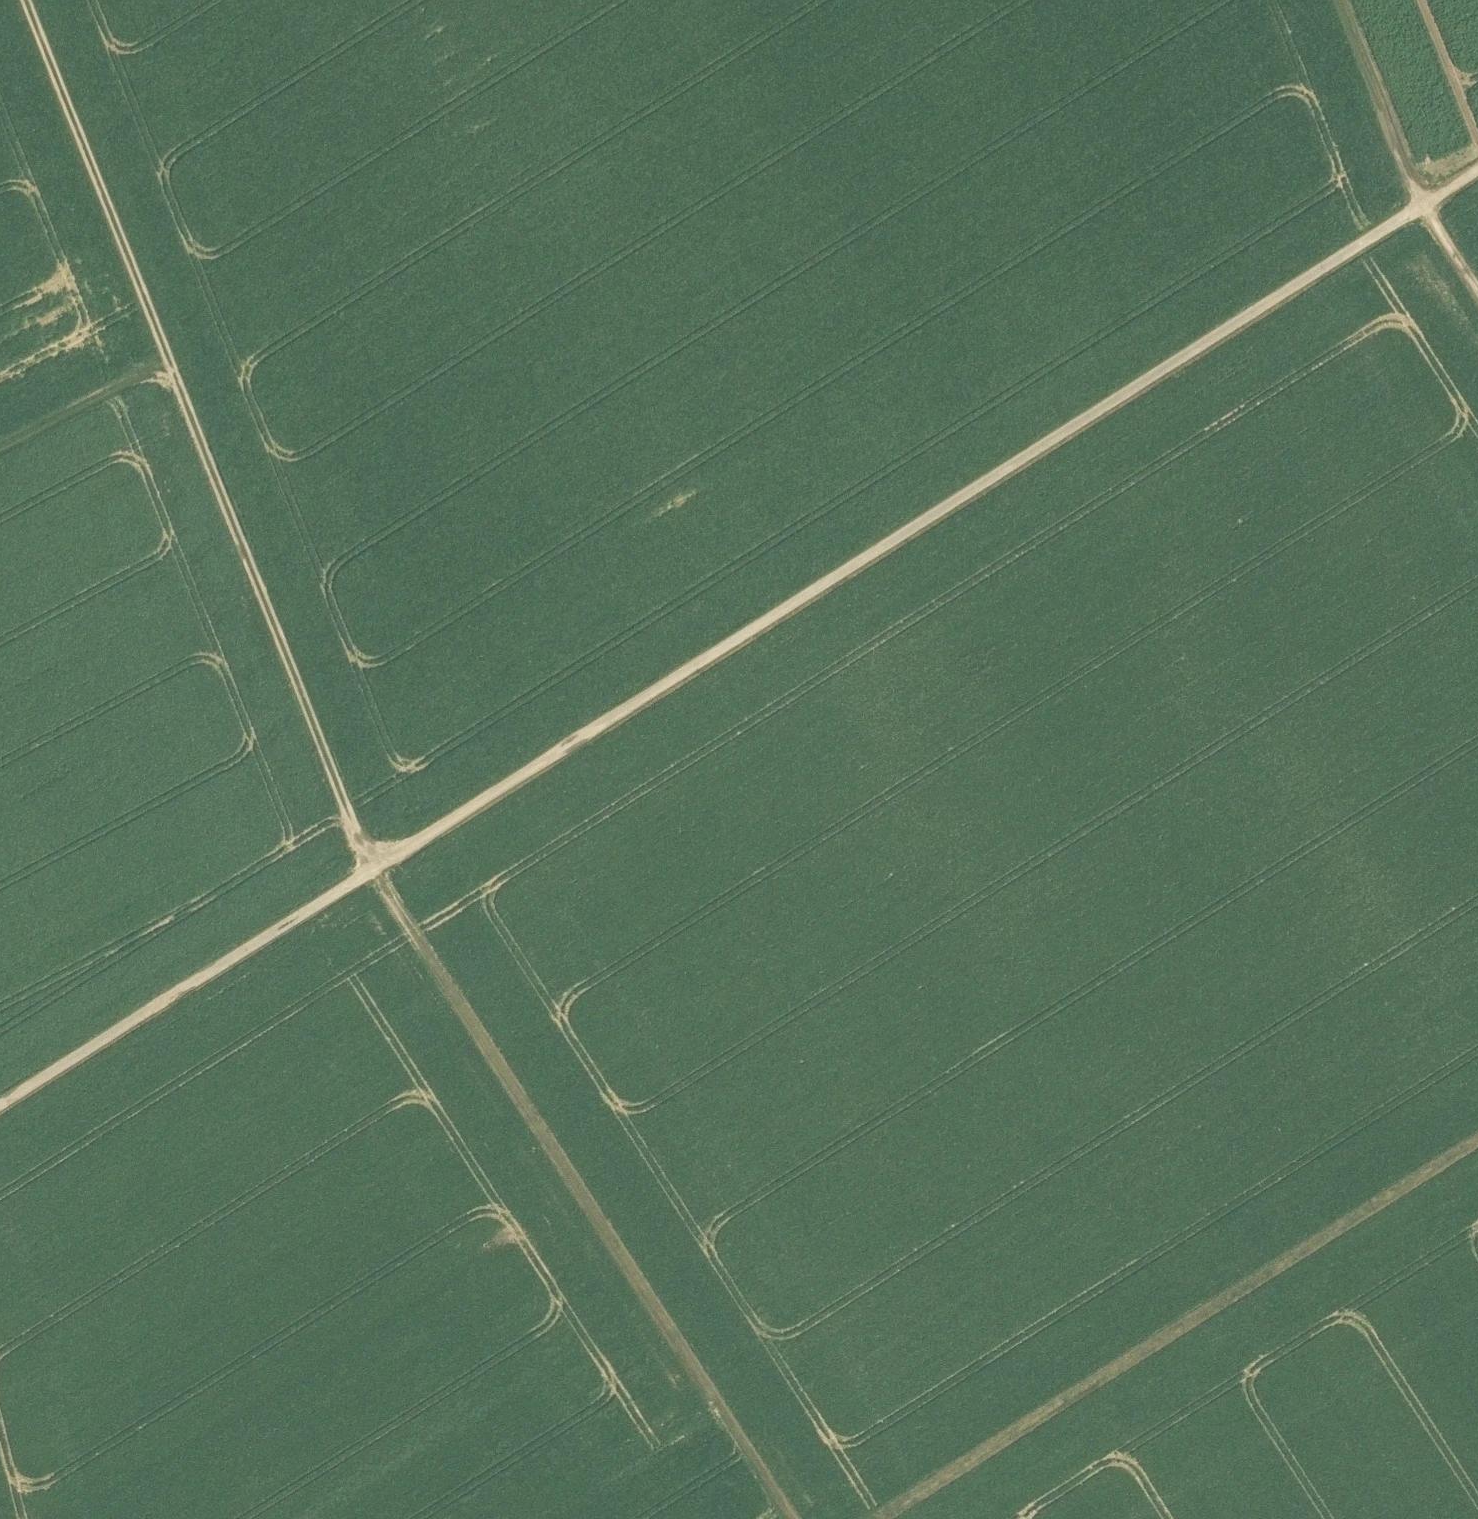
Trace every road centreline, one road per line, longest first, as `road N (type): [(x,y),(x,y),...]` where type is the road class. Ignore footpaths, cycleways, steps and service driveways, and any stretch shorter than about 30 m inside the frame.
road 1 (track): [(372,871),(1477,170)]
road 2 (track): [(372,871),(26,0)]
road 3 (track): [(793,1518),(372,871)]
road 4 (track): [(882,1518),(1477,1140)]
road 5 (track): [(0,1107),(372,871)]
road 6 (track): [(1340,0),(1426,203)]
road 7 (track): [(171,363),(0,451)]

